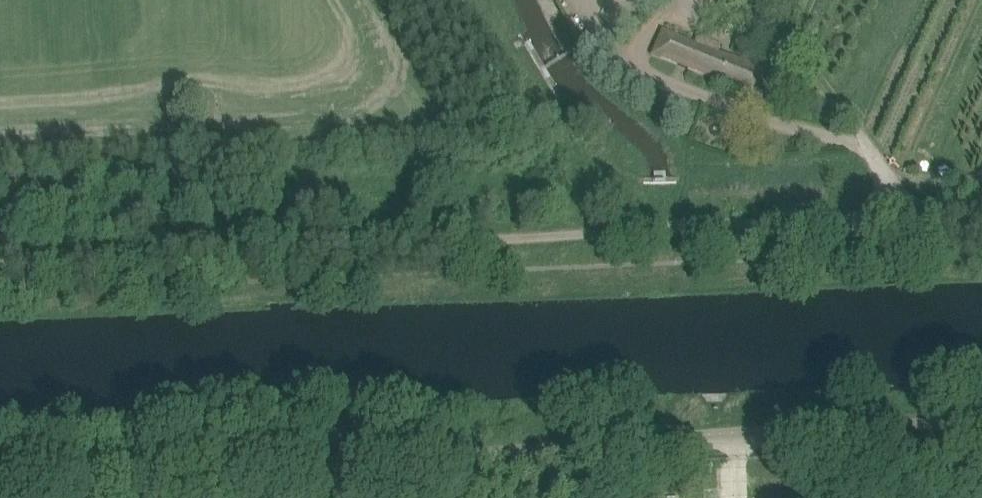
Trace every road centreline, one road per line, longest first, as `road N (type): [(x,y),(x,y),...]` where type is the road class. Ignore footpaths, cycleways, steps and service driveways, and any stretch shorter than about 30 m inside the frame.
road 1 (track): [(0,250),(902,211)]
road 2 (track): [(815,0),(810,63),(902,211)]

